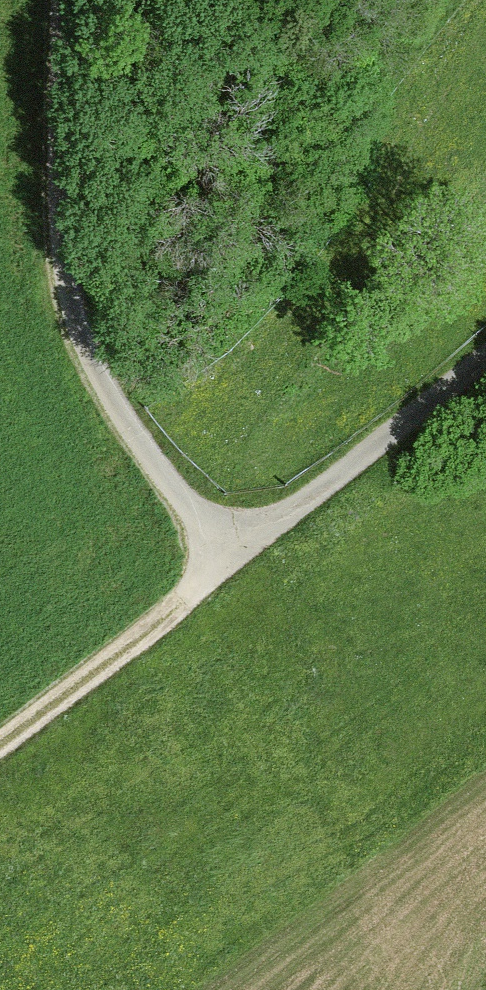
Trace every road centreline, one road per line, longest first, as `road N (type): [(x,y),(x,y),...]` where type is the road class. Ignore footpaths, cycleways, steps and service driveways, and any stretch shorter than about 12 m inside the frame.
road 1 (unclassified): [(66,0),(61,195),(69,287),(100,374),(144,450),(224,546),(269,535),(485,366)]
road 2 (track): [(0,753),(175,618),(224,546)]

